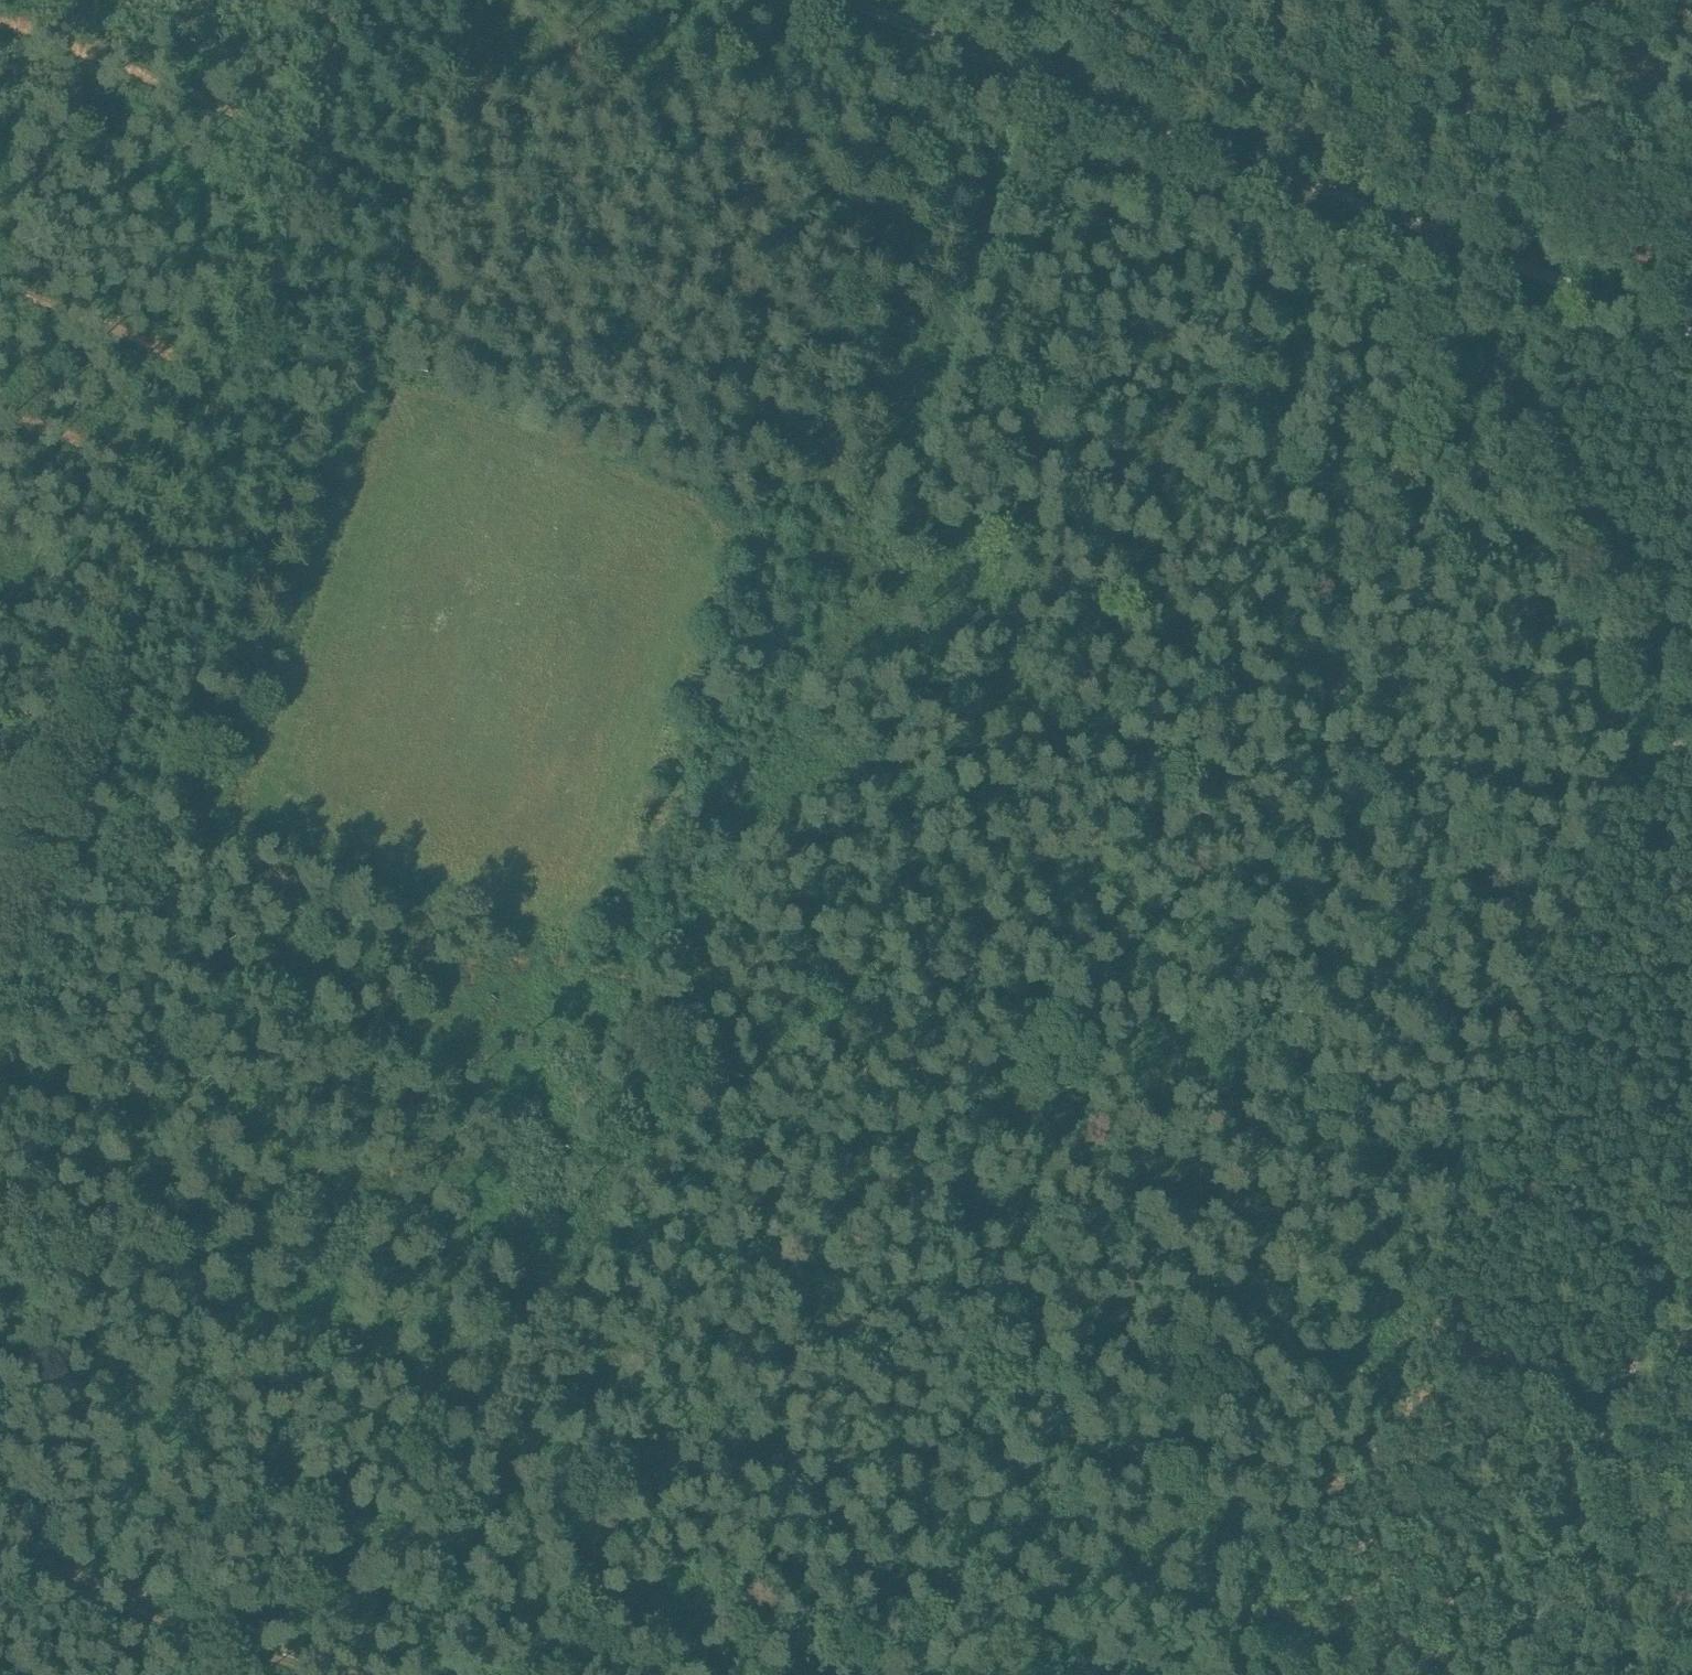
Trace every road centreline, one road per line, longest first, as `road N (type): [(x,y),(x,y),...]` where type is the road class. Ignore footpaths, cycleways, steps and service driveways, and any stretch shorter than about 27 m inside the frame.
road 1 (track): [(0,914),(359,0)]
road 2 (track): [(845,0),(1442,234),(1691,351)]
road 3 (track): [(1516,1674),(1691,1236)]
road 4 (track): [(372,1674),(171,1617),(0,1552)]
road 5 (track): [(255,264),(385,399)]

